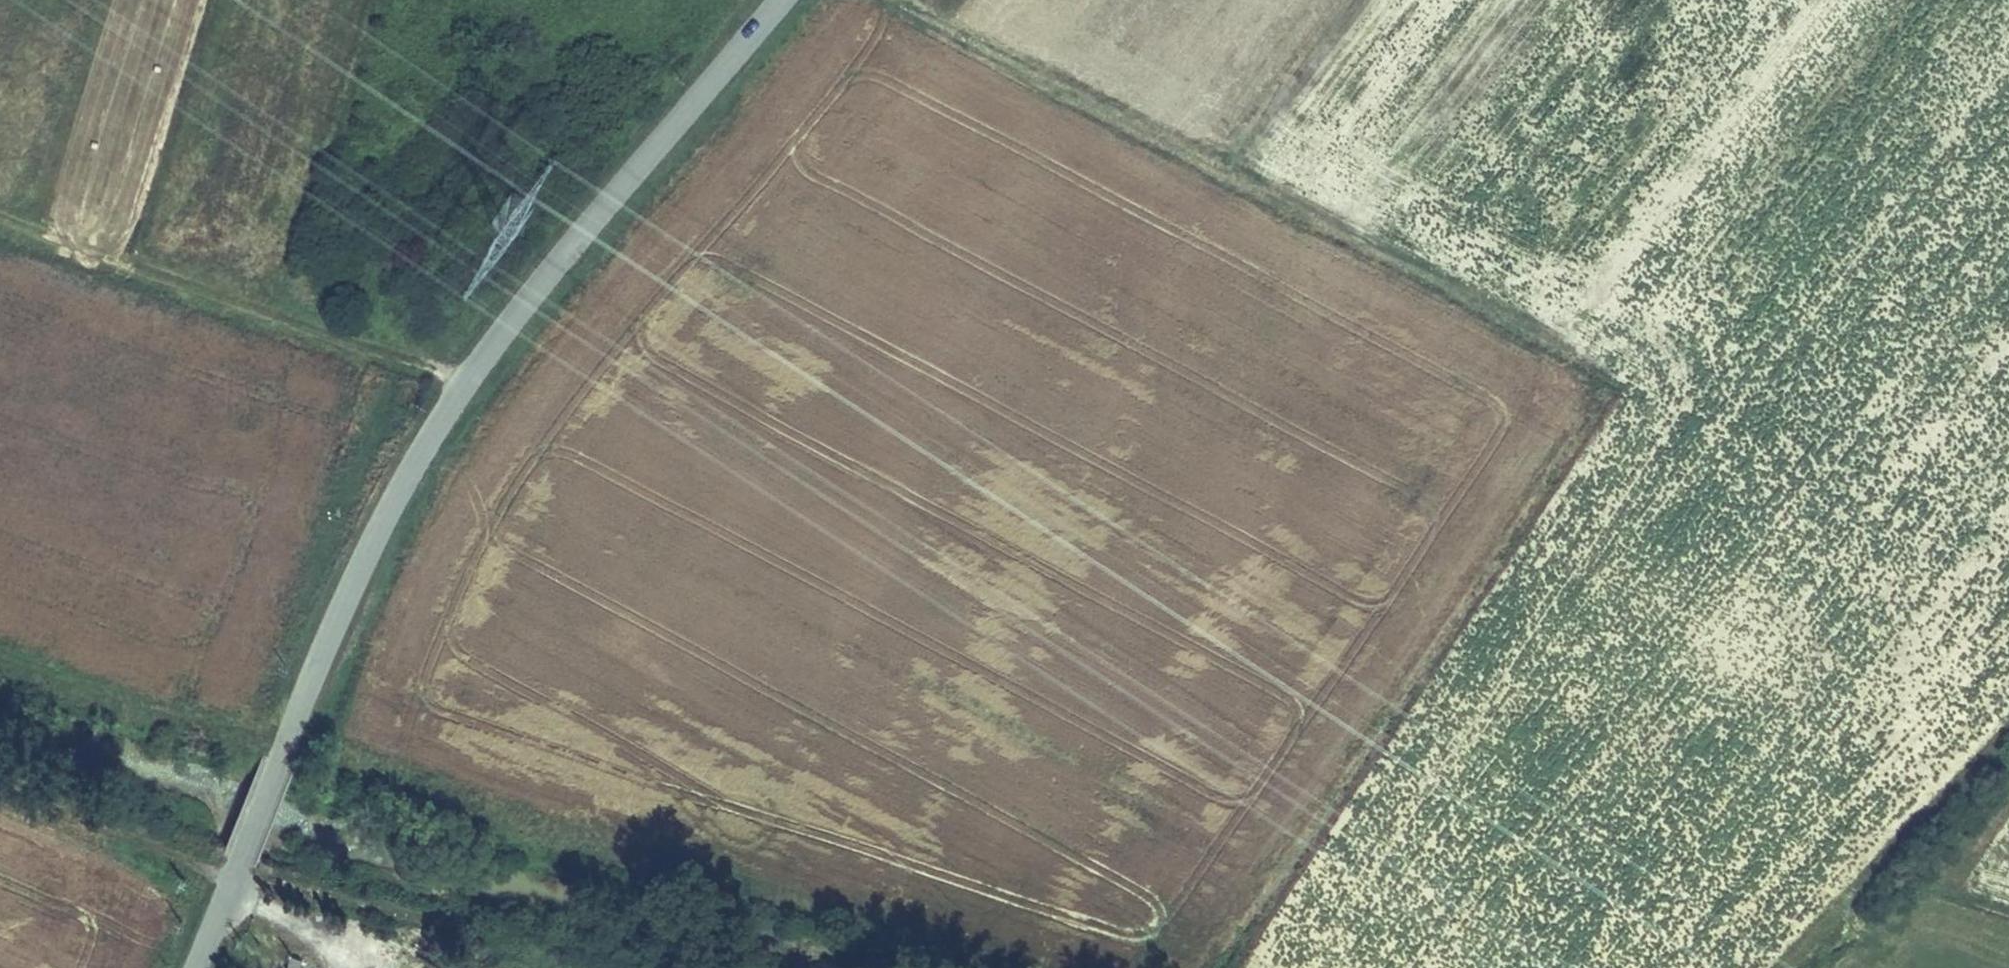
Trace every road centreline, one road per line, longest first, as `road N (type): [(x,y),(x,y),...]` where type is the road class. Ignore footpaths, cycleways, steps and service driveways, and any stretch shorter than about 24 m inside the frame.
road 1 (tertiary): [(198,967),(356,575),(424,447),(520,306),(781,0)]
road 2 (track): [(483,967),(460,936),(440,925),(297,887),(240,861)]

